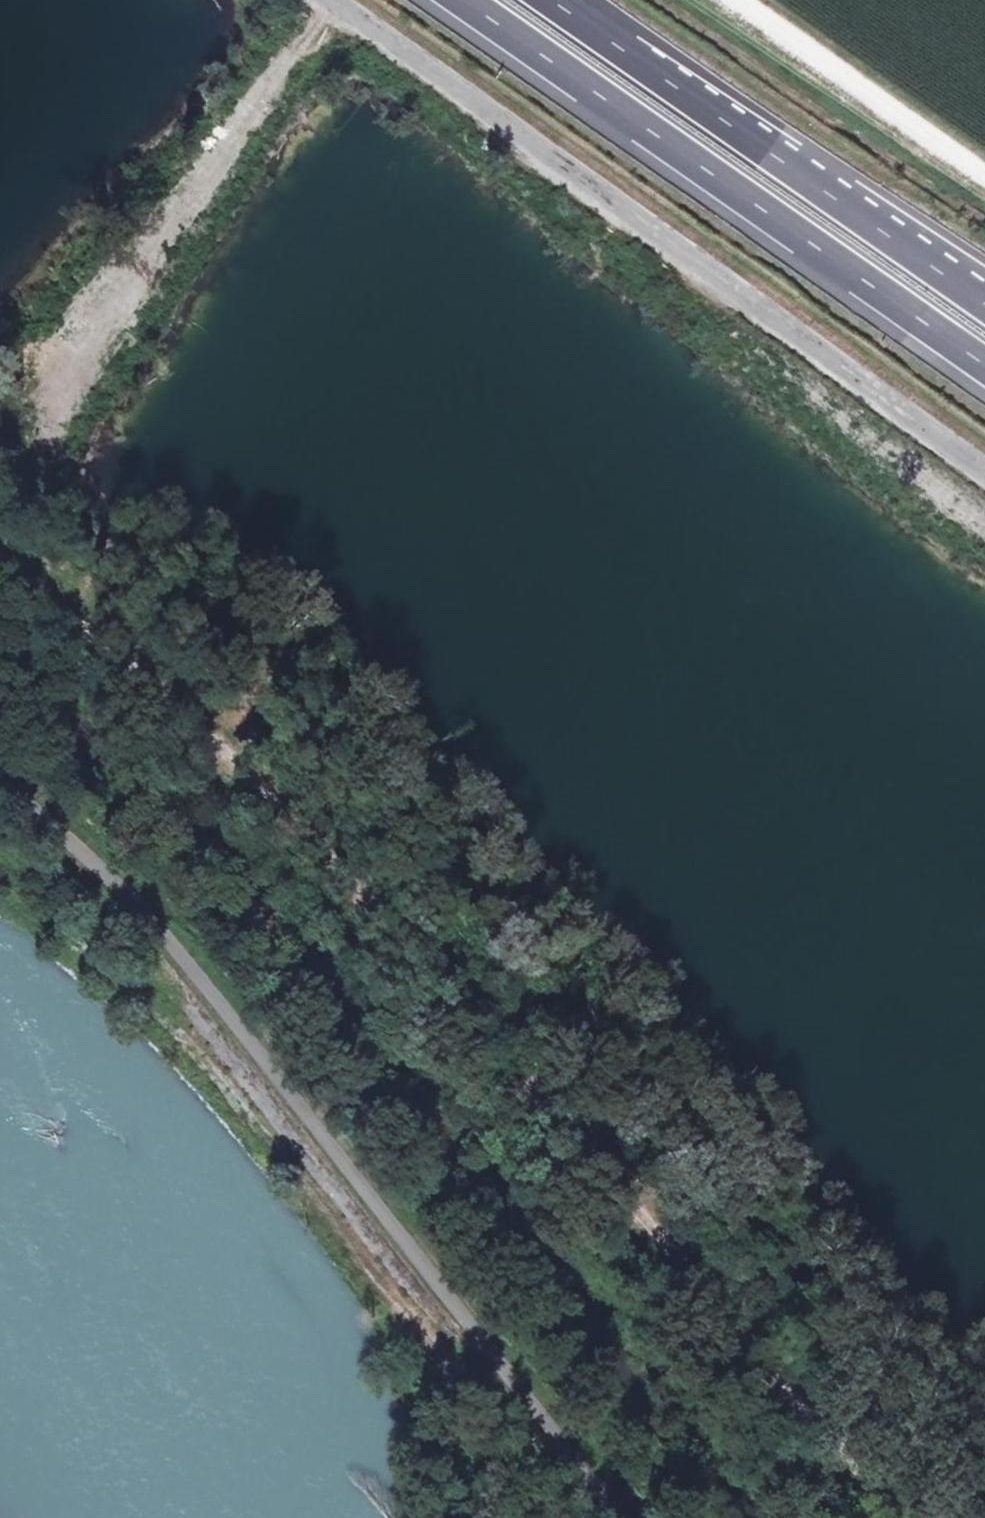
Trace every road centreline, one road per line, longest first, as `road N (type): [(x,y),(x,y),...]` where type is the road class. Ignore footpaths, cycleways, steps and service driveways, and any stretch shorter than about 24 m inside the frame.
road 1 (unclassified): [(325,0),(984,476)]
road 2 (motorway): [(457,0),(984,370)]
road 3 (motorway): [(984,303),(552,0)]
road 4 (unclassified): [(745,0),(984,170)]

